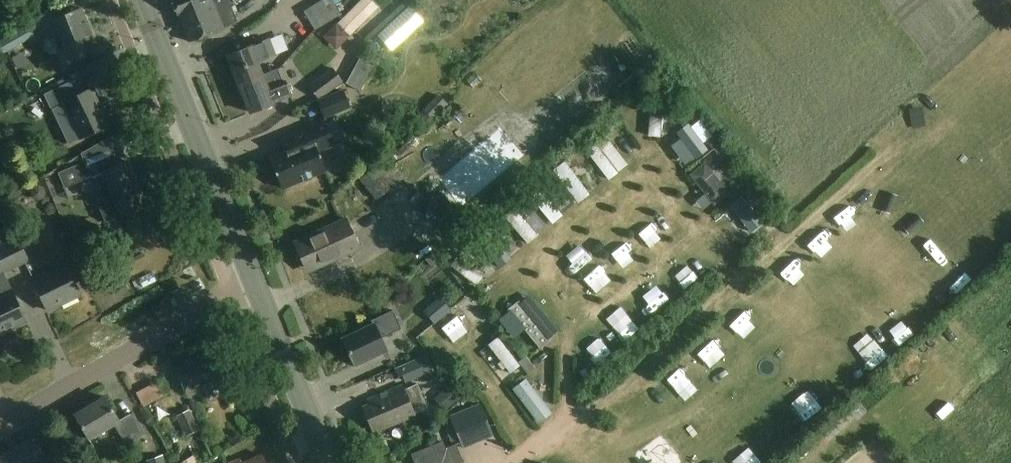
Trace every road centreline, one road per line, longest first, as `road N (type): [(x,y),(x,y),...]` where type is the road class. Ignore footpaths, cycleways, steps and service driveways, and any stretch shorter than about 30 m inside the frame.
road 1 (primary): [(256,281),(141,0)]
road 2 (residential): [(0,428),(256,281)]
road 3 (primary): [(330,462),(256,281)]
road 4 (track): [(512,462),(570,413),(568,345)]

